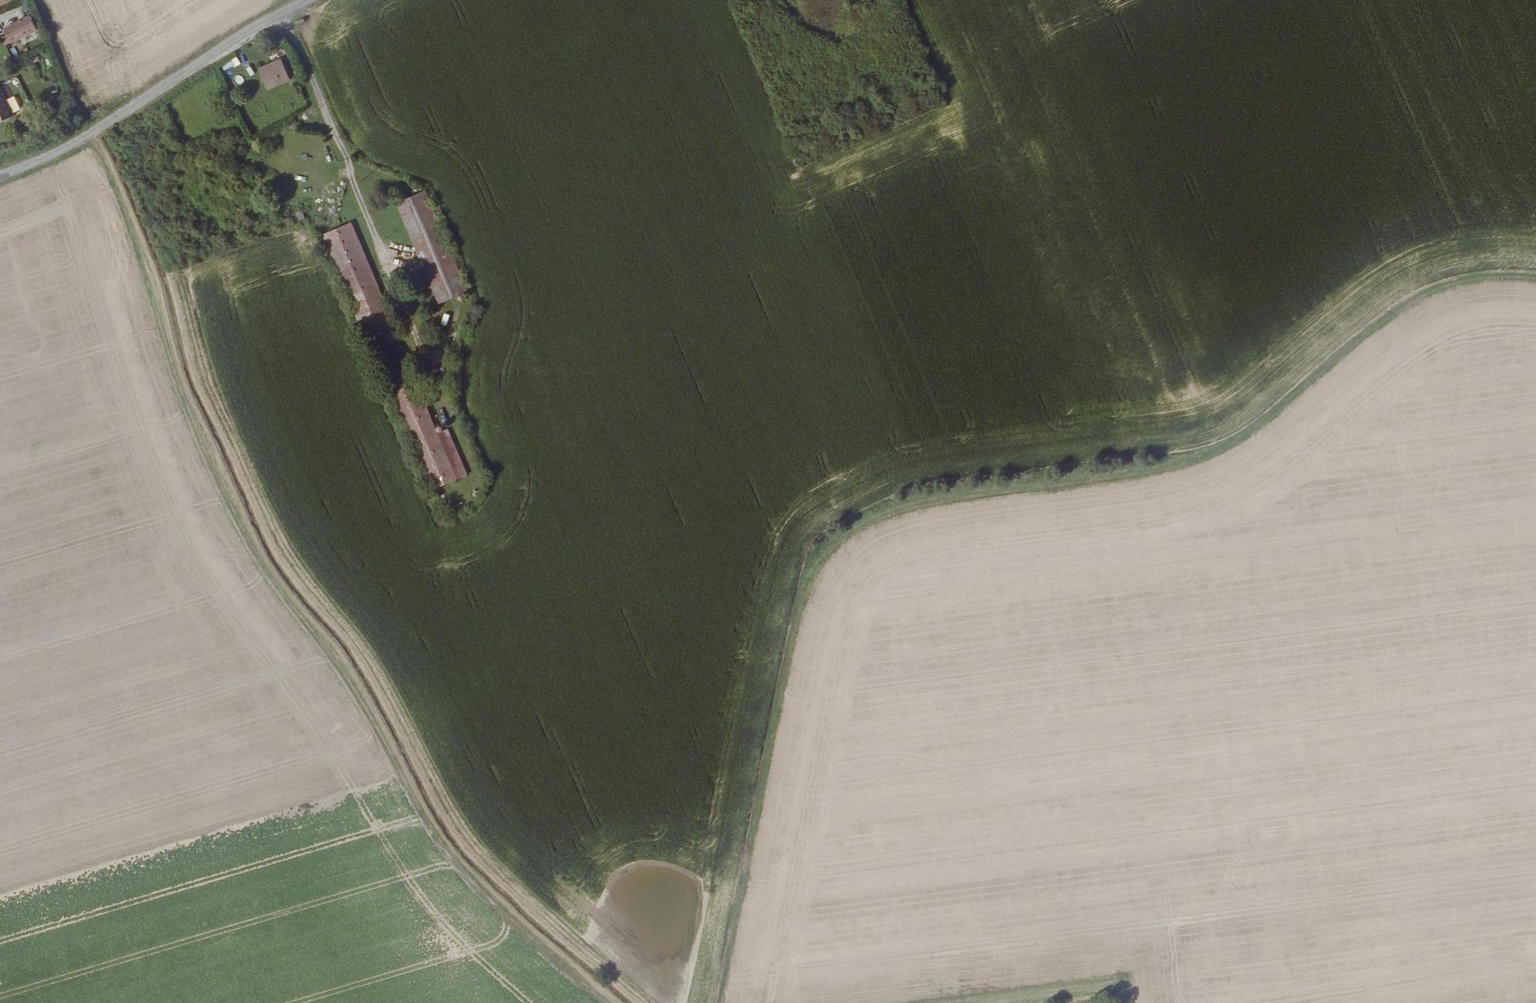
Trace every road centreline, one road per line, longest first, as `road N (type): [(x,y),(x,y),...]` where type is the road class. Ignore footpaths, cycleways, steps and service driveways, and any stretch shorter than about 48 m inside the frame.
road 1 (track): [(732,1002),(809,589),(821,568),(879,532),(952,504),(1211,465),(1263,442),(1423,294),(1478,274),(1535,274)]
road 2 (track): [(286,13),(433,371),(458,318)]
road 3 (track): [(0,175),(77,142),(310,0)]

